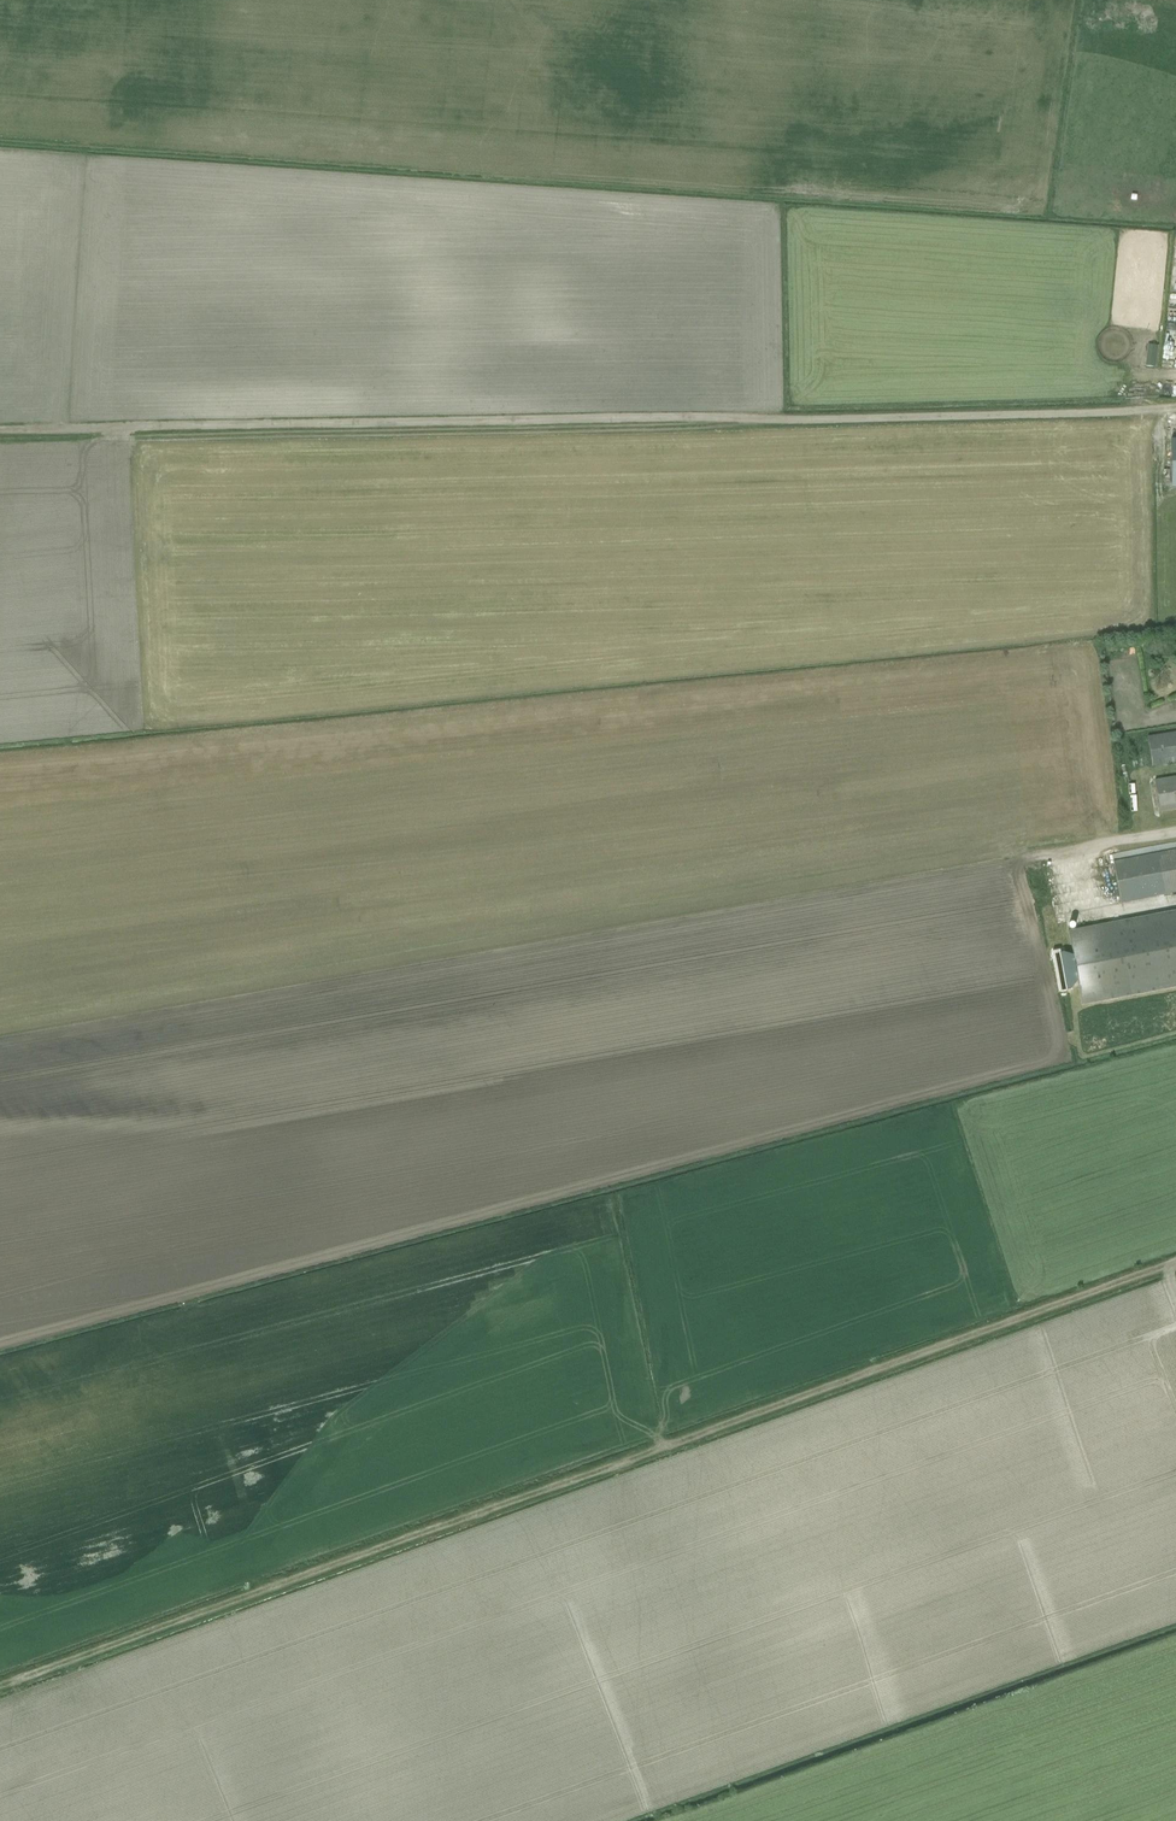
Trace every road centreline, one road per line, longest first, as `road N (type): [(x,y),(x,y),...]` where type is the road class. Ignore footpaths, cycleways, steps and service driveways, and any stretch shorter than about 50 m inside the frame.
road 1 (track): [(1175,1265),(0,1687)]
road 2 (track): [(0,439),(1175,409)]

